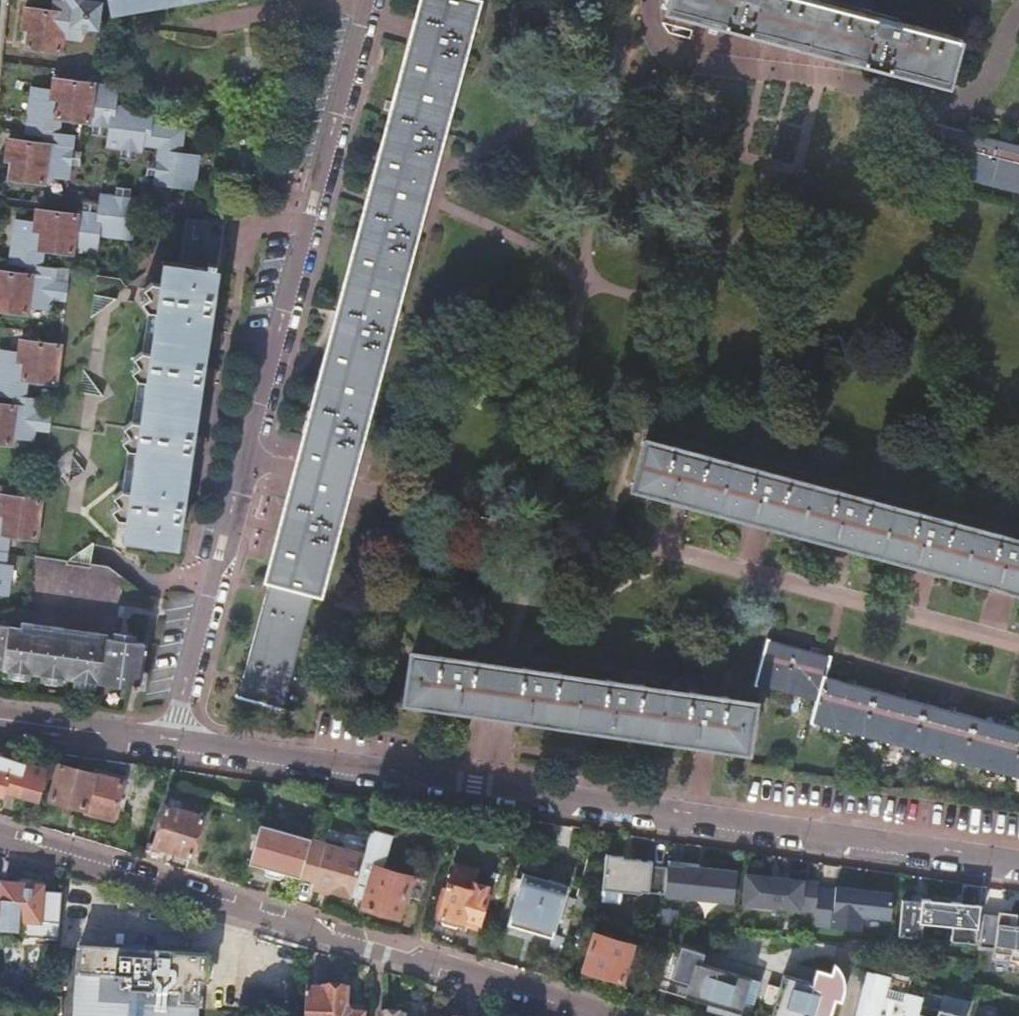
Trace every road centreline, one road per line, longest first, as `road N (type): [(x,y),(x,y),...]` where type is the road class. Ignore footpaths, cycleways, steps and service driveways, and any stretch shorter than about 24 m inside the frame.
road 1 (residential): [(1018,861),(171,740)]
road 2 (residential): [(171,740),(374,0)]
road 3 (residential): [(0,835),(611,1015)]
road 4 (residential): [(171,740),(0,719)]

